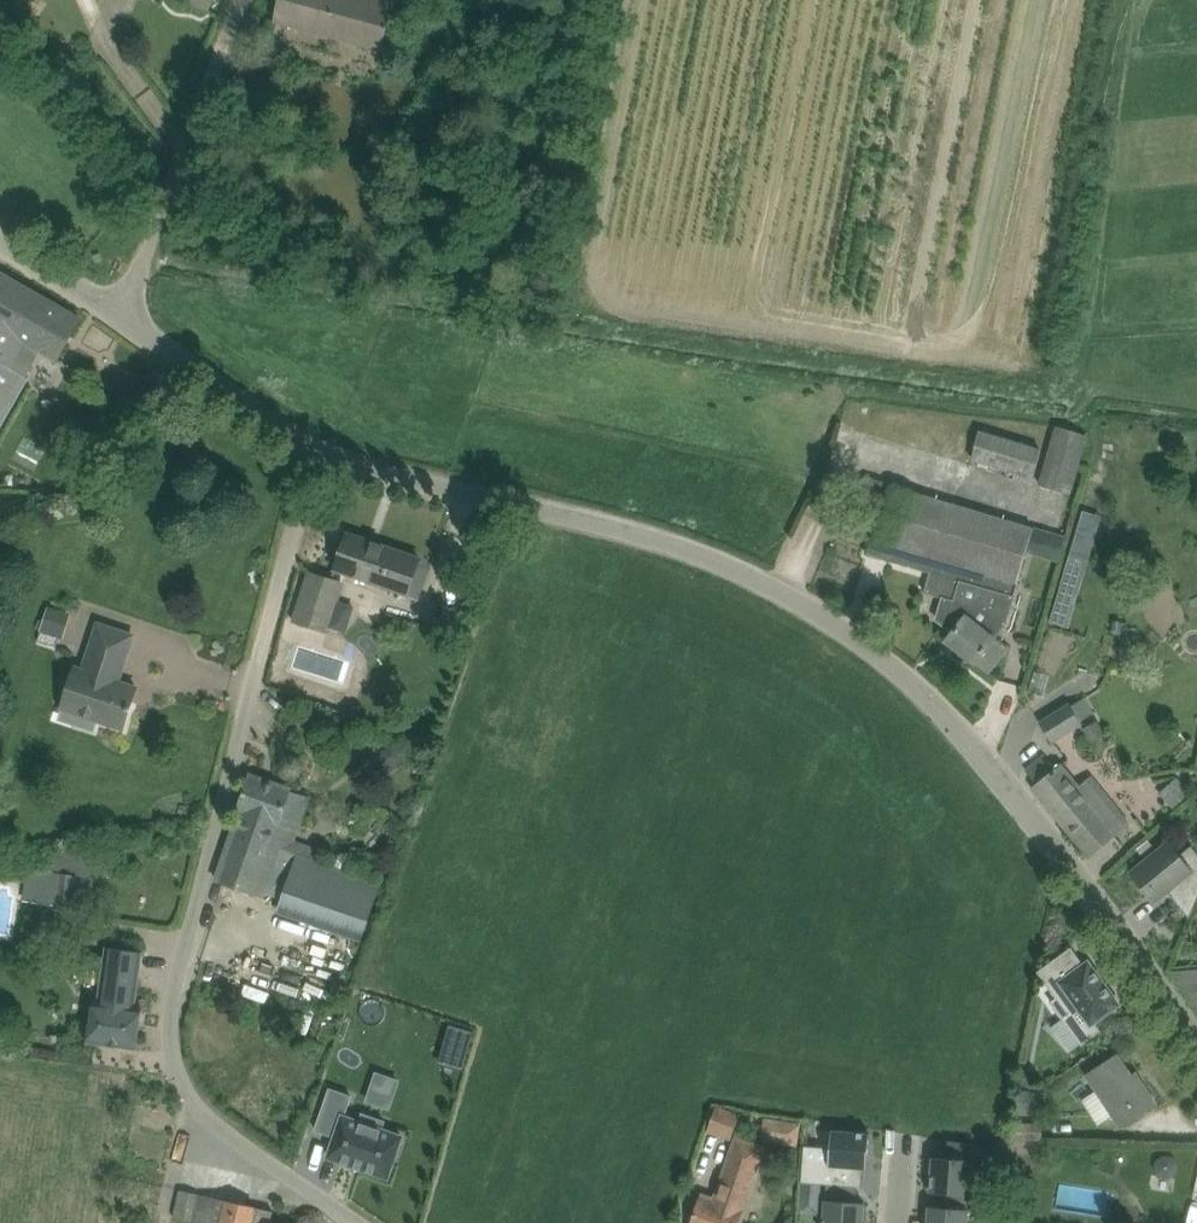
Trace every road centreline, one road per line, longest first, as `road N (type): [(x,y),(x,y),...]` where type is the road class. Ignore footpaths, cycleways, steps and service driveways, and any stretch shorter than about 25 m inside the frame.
road 1 (unclassified): [(1196,1040),(999,772),(926,693),(826,616),(660,539),(313,448)]
road 2 (unclassified): [(357,1222),(207,1116),(177,1061),(170,1013),(313,448)]
road 3 (unclassified): [(120,313),(245,0)]
road 4 (unclassified): [(313,448),(120,313)]
road 5 (unclassified): [(120,313),(0,240)]

